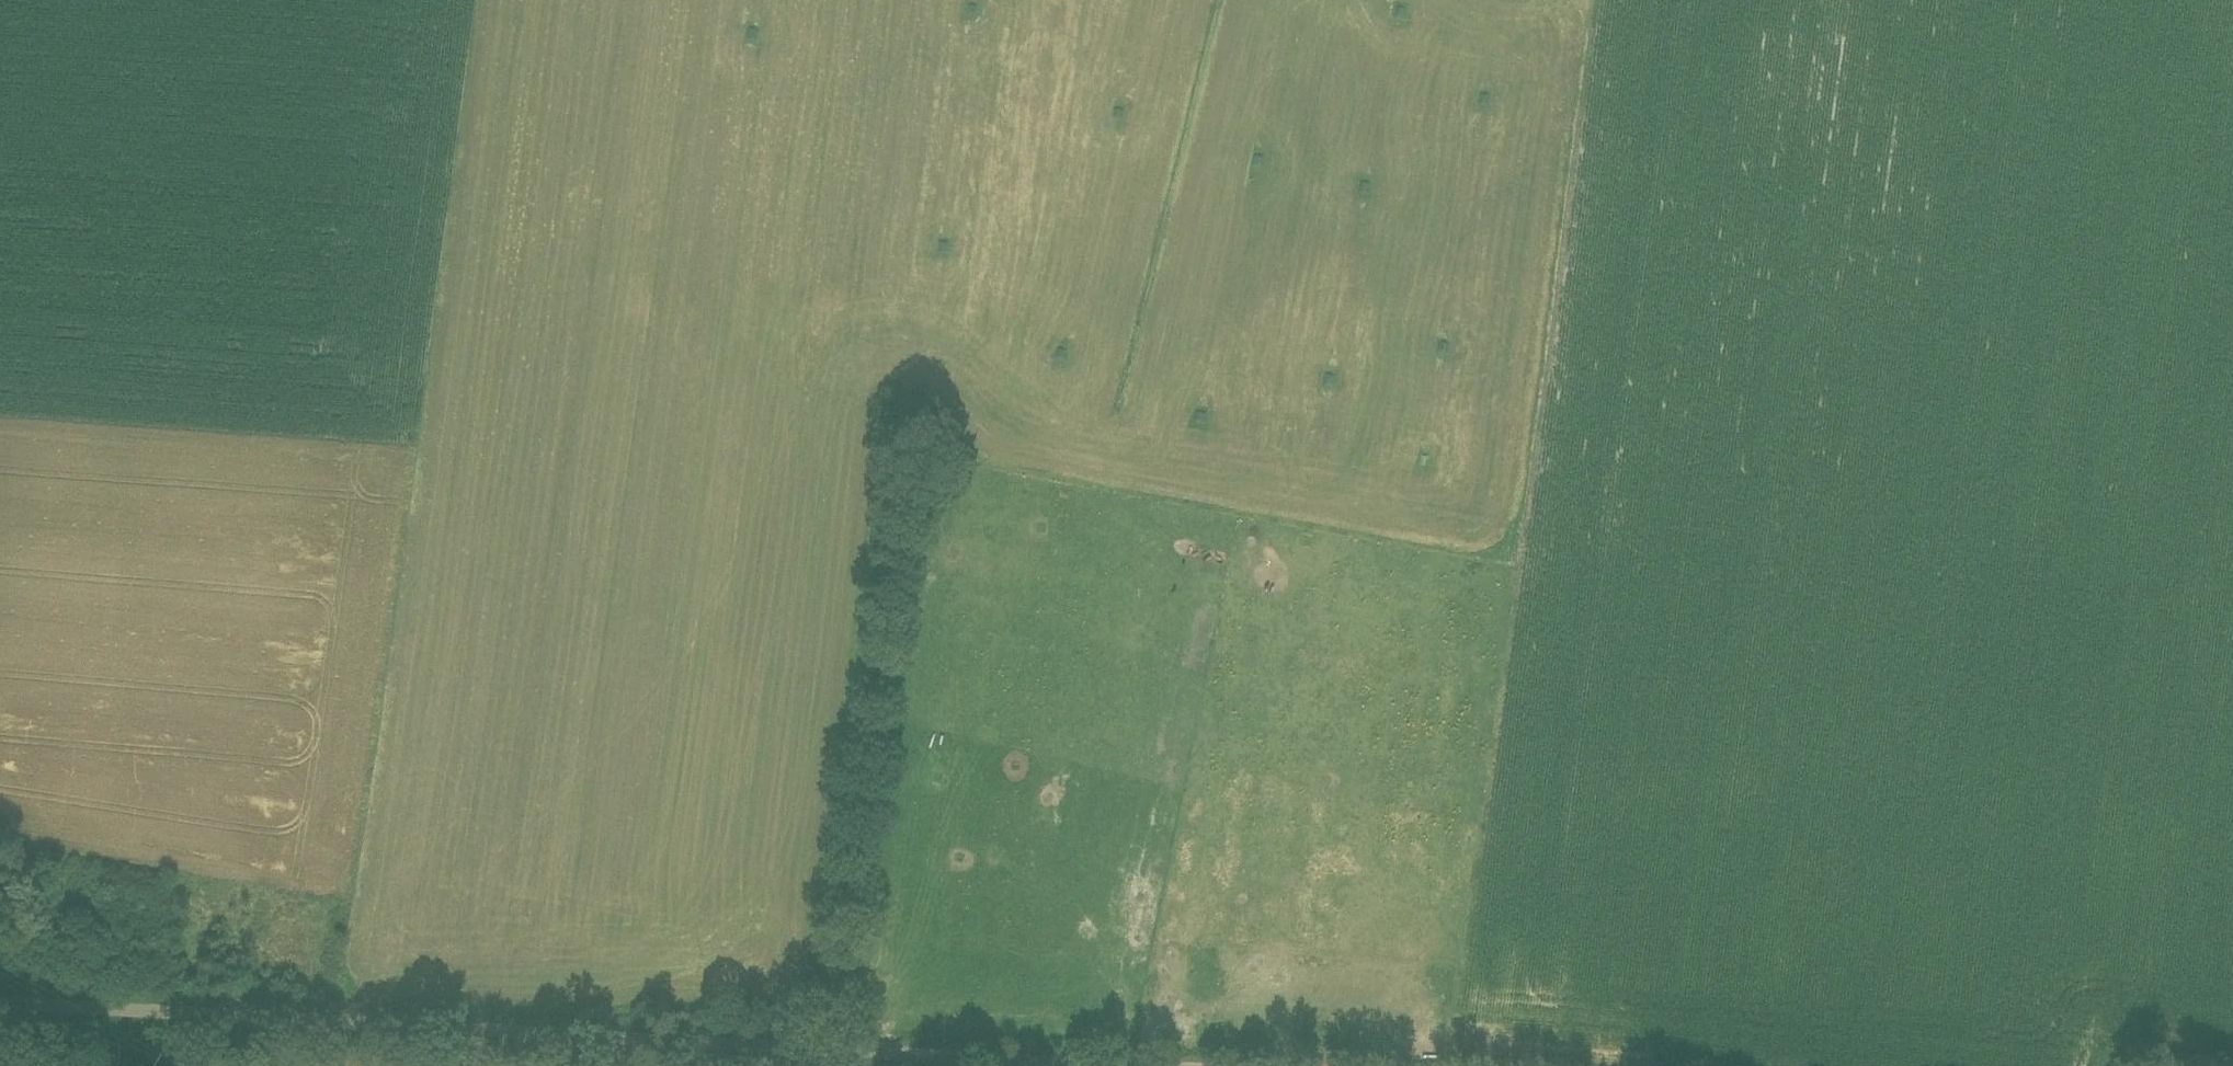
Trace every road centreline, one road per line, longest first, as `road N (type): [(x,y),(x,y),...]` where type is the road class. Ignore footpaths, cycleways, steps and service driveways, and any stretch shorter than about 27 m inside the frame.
road 1 (residential): [(1073,1064),(0,998)]

